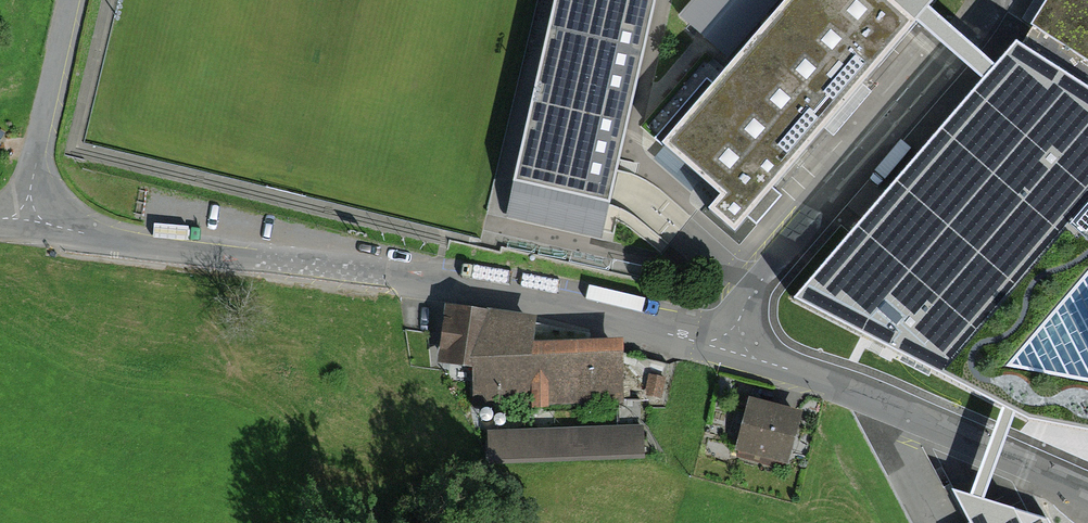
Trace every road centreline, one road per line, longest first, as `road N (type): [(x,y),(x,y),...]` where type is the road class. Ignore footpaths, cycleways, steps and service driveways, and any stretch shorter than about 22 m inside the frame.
road 1 (residential): [(731,349),(503,292),(90,232),(29,212)]
road 2 (residential): [(731,349),(754,297),(976,43),(1005,0)]
road 3 (residential): [(1087,489),(883,402),(731,349)]
road 4 (residential): [(29,212),(75,0)]

